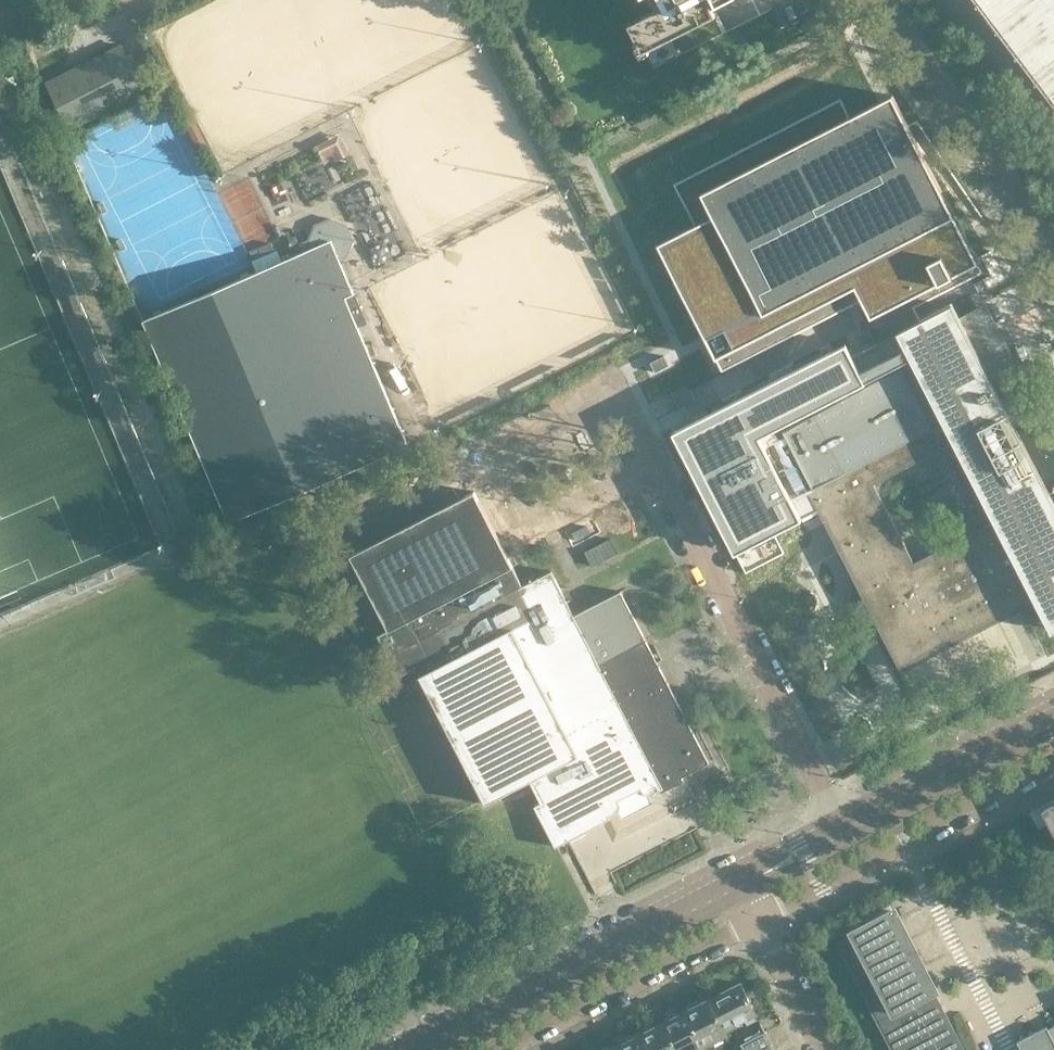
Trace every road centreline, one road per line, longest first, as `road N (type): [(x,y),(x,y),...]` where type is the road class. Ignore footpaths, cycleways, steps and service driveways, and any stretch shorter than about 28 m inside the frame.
road 1 (tertiary): [(740,889),(425,1049)]
road 2 (tertiary): [(1053,726),(740,889)]
road 3 (residential): [(758,921),(1053,768)]
road 4 (residential): [(1053,249),(883,0)]
road 5 (residential): [(502,1049),(758,921)]
road 6 (residential): [(825,1049),(758,921)]

